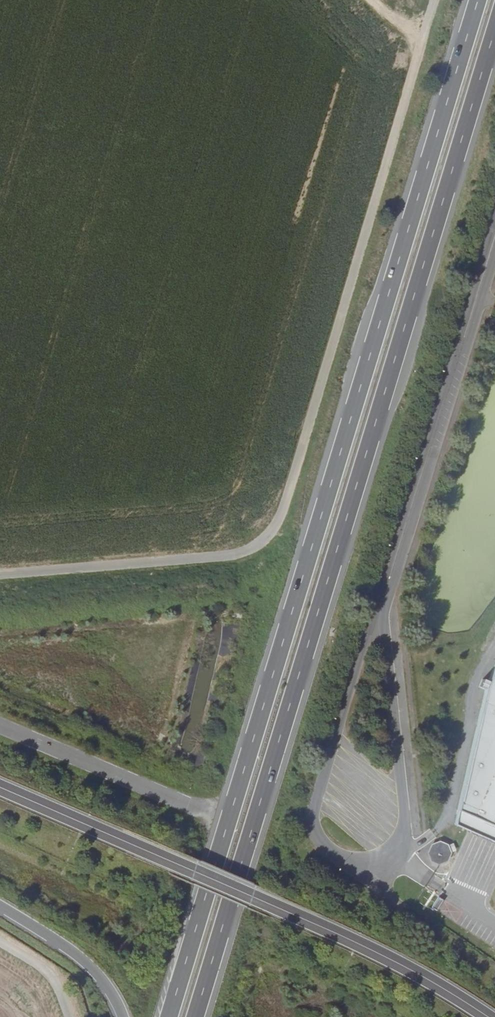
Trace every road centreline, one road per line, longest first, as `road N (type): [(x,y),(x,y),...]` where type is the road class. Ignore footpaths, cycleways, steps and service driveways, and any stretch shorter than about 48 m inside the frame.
road 1 (trunk): [(478,0),(171,1016)]
road 2 (trunk): [(194,1016),(494,26)]
road 3 (unclassified): [(437,0),(277,524),(255,548),(229,559),(0,576)]
road 4 (unclassified): [(382,605),(313,821),(327,849),(355,861),(392,853),(403,831),(386,632)]
road 5 (unclassified): [(382,605),(494,238)]
road 6 (tertiary): [(181,866),(395,962),(486,1016)]
road 7 (tertiary): [(181,866),(0,788)]
road 8 (trunk): [(0,903),(96,967),(126,1016)]

